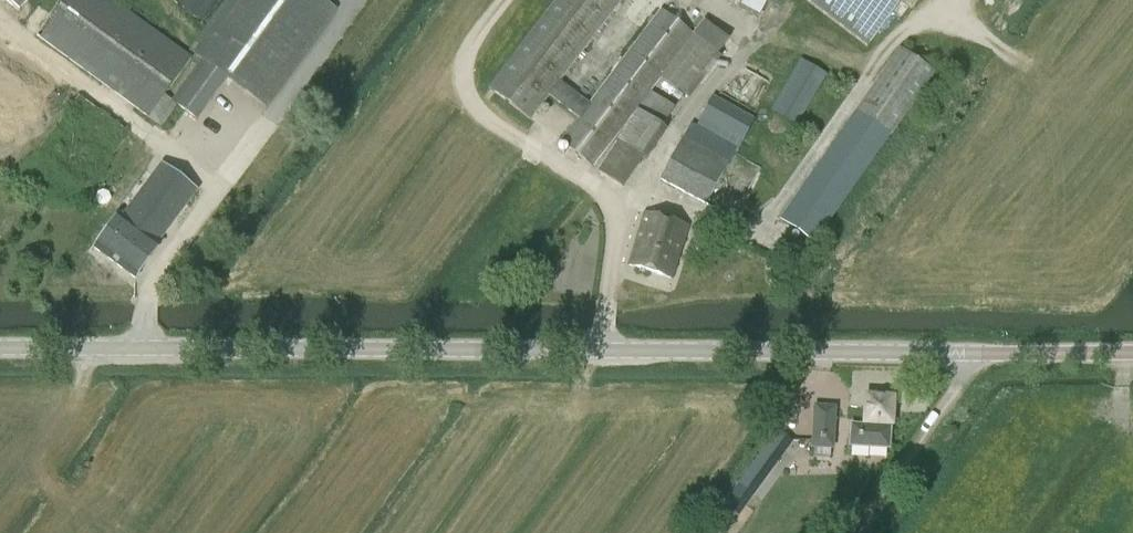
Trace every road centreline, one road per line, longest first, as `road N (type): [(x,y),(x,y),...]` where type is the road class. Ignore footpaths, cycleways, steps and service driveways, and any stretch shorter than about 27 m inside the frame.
road 1 (tertiary): [(1132,353),(0,349)]
road 2 (track): [(862,532),(952,400),(967,351)]

